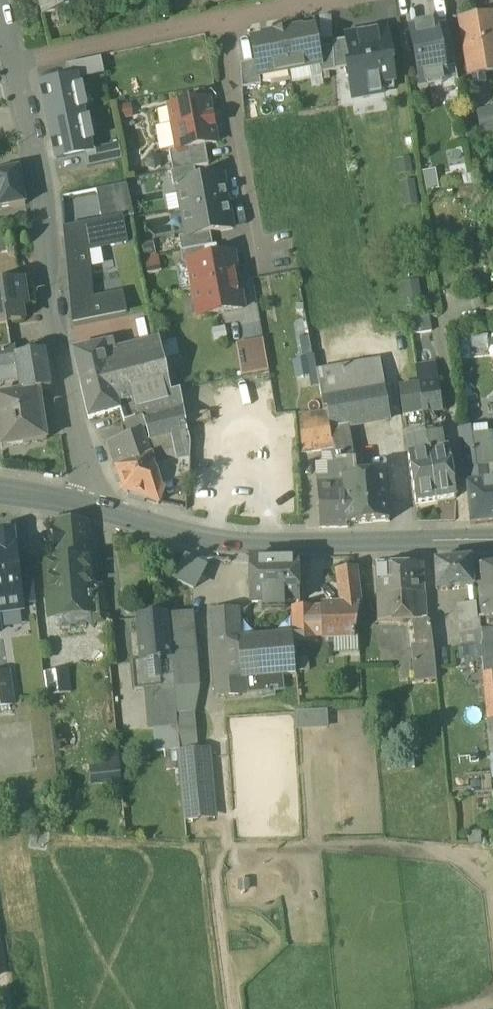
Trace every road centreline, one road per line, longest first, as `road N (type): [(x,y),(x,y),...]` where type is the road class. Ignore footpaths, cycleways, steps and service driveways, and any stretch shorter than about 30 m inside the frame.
road 1 (residential): [(96,504),(70,406),(17,62)]
road 2 (tertiary): [(492,540),(256,544),(193,537),(96,504)]
road 3 (residential): [(222,21),(261,267)]
road 4 (residential): [(17,62),(222,21)]

